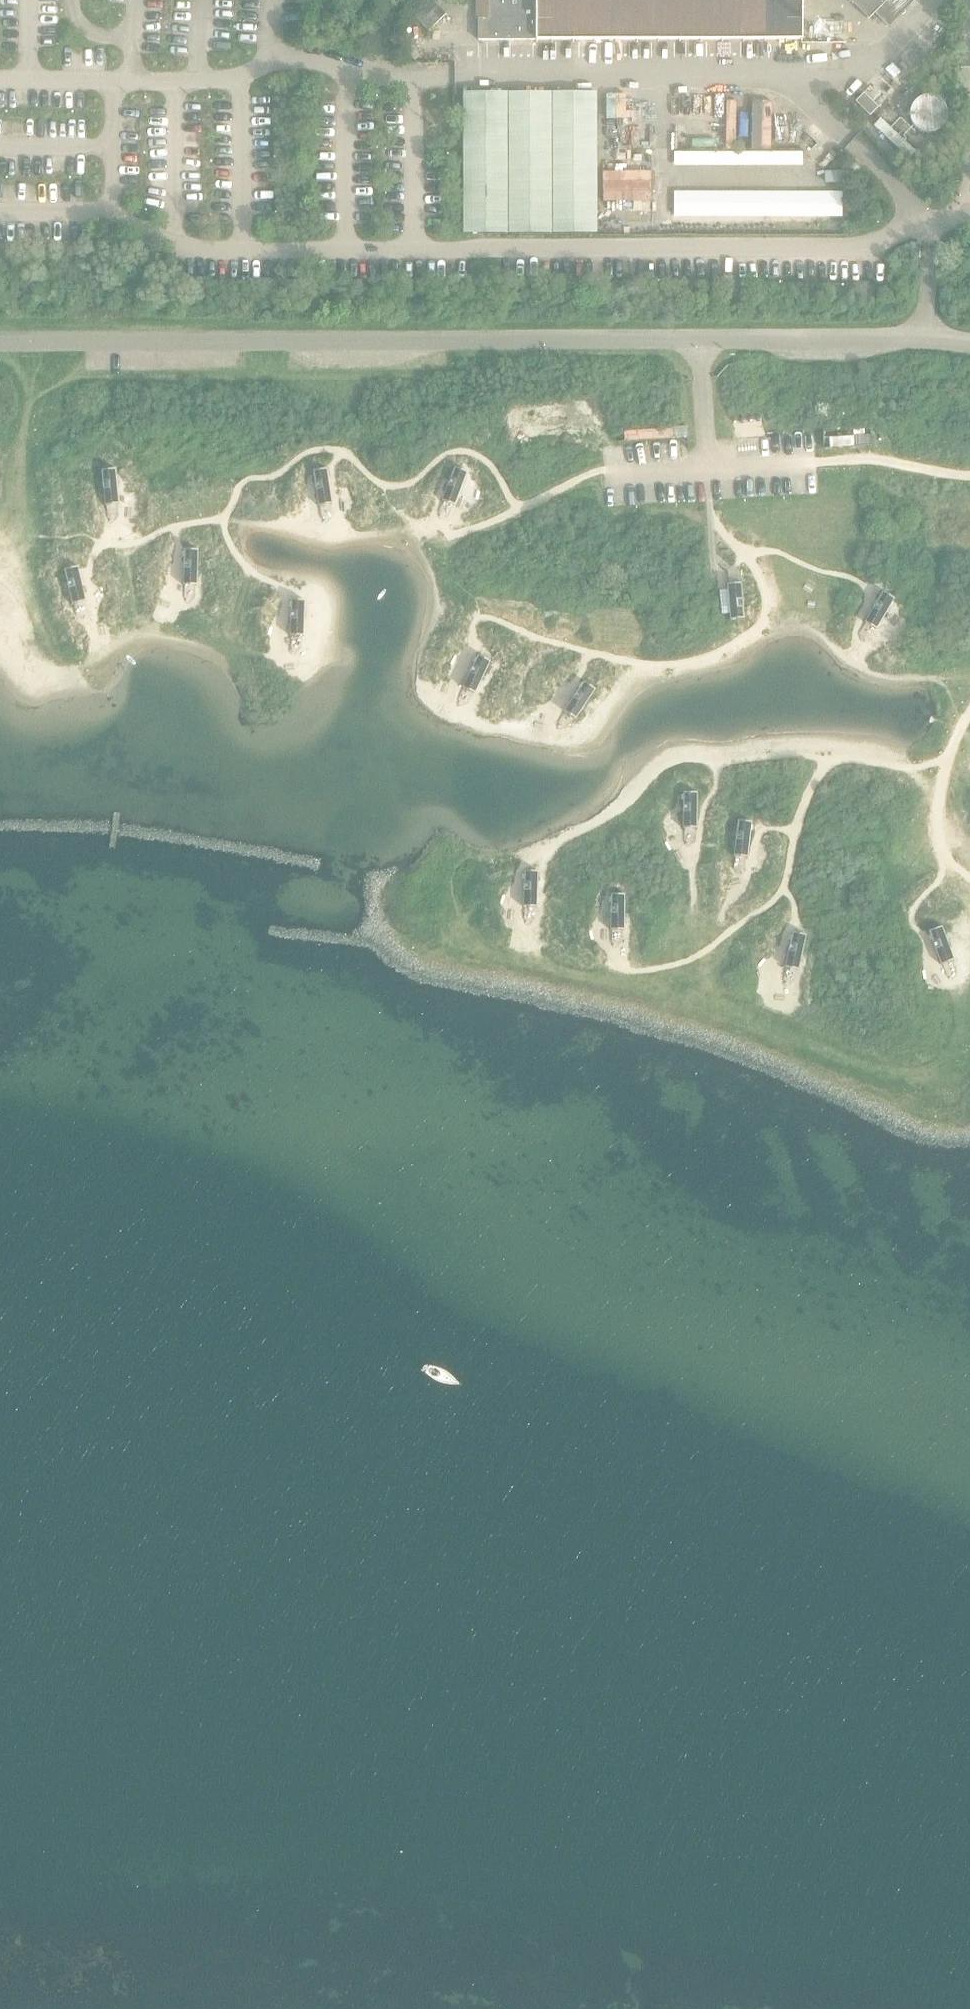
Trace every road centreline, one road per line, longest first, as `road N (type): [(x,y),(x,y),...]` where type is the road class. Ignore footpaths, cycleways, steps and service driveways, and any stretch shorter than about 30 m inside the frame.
road 1 (track): [(969,996),(964,907),(942,822),(947,759),(969,709)]
road 2 (track): [(818,462),(867,458),(969,475)]

